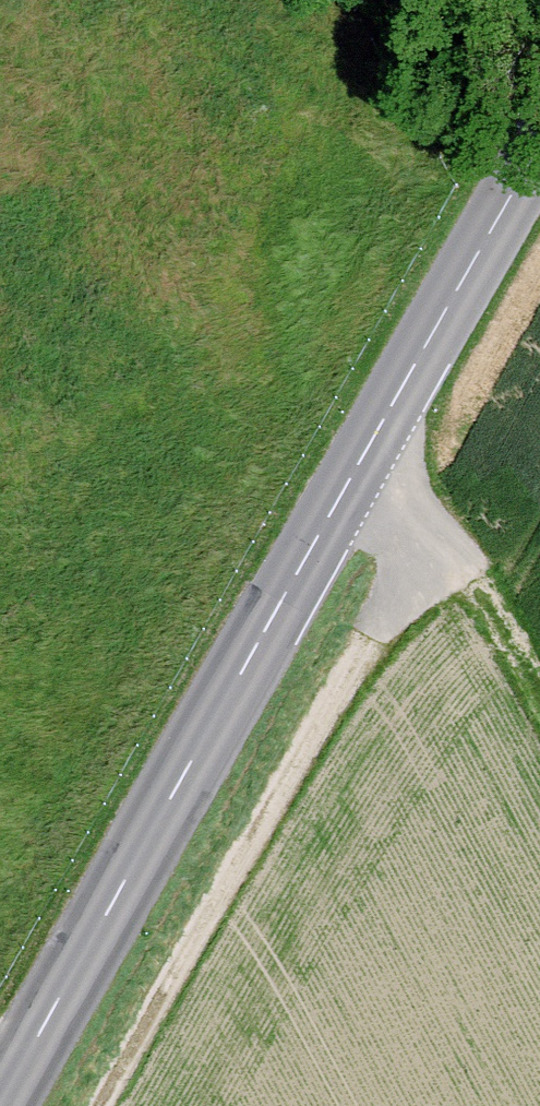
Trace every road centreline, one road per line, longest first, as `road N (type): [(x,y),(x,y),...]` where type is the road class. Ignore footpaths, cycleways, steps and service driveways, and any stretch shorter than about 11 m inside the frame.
road 1 (secondary): [(0,1083),(374,425),(539,161)]
road 2 (track): [(539,709),(374,425)]

